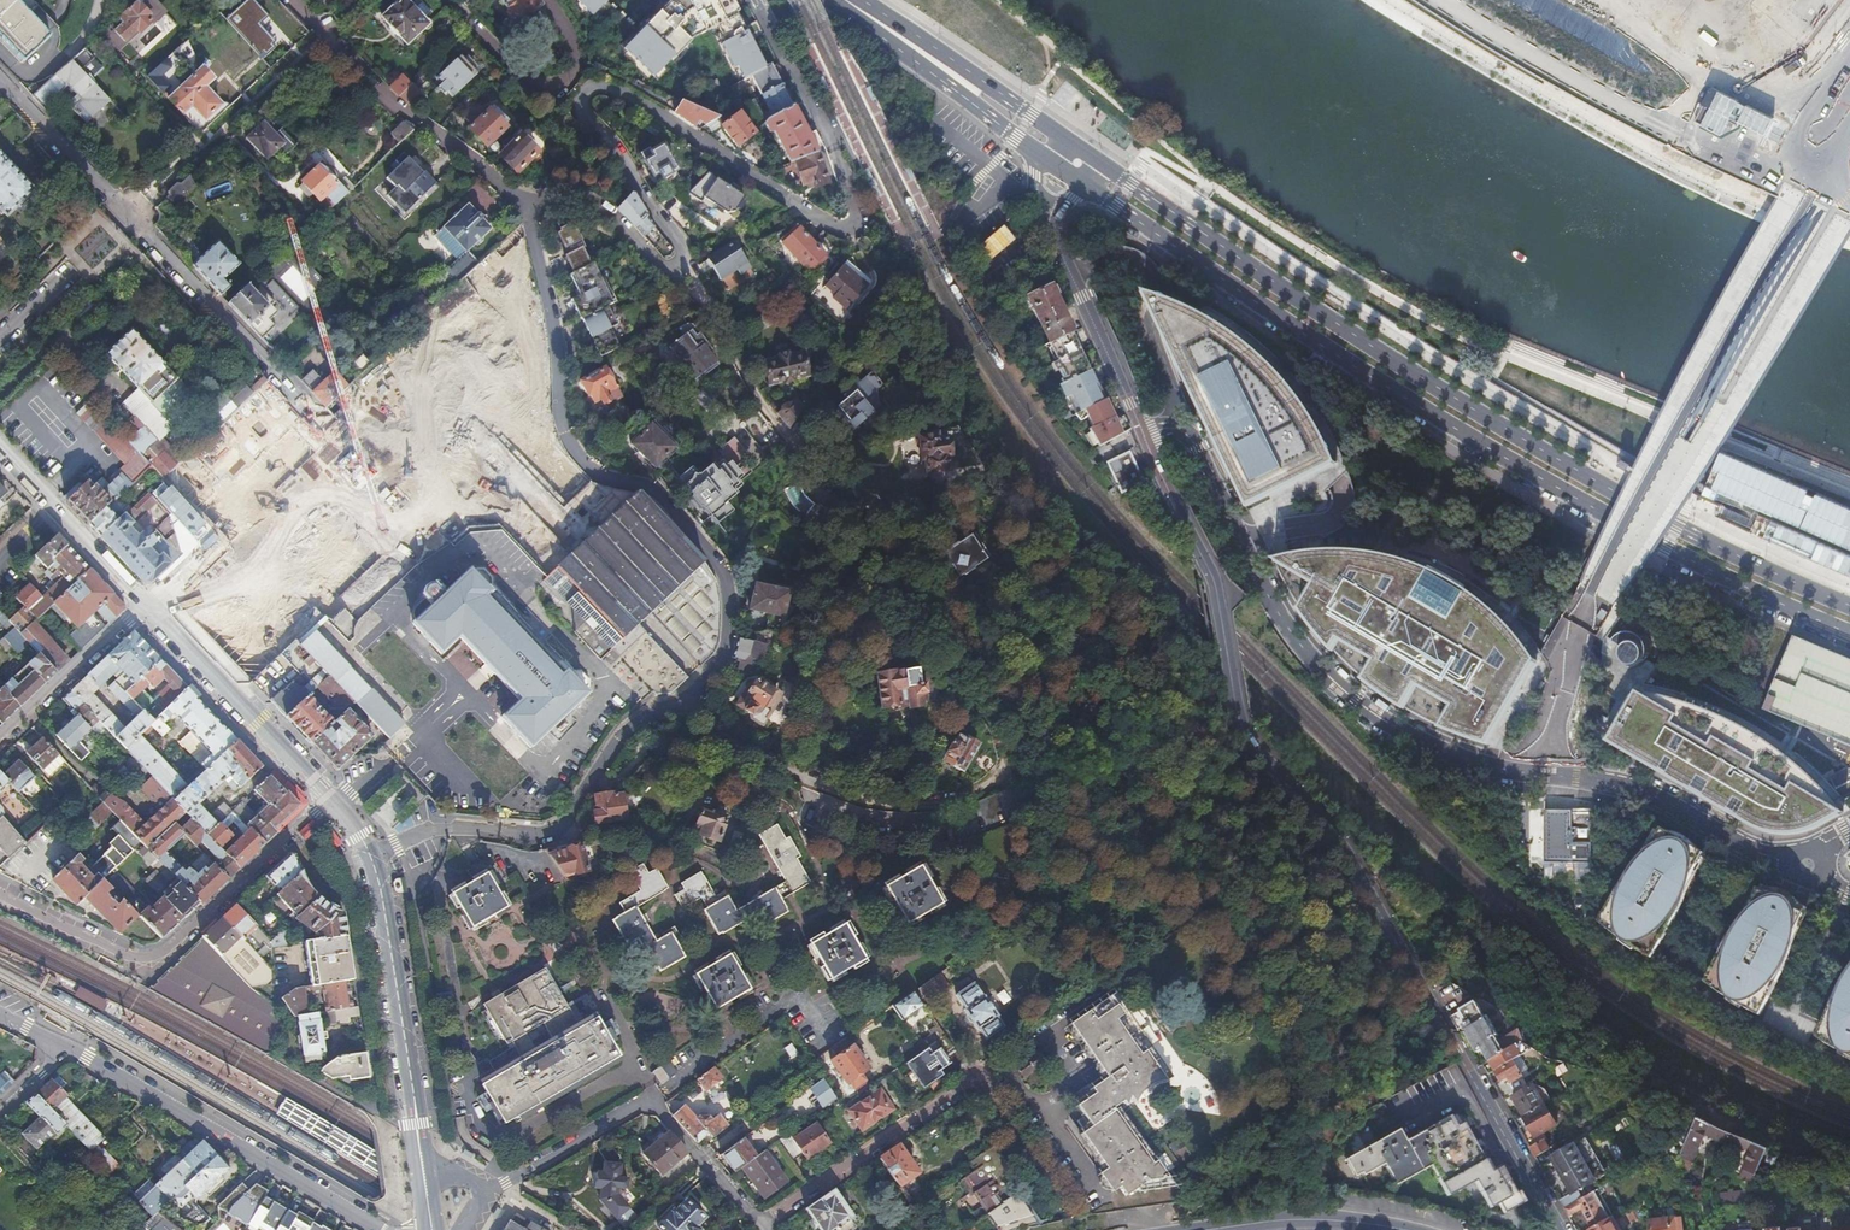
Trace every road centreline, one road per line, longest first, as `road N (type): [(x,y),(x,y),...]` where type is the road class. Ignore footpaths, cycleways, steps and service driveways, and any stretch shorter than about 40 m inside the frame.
road 1 (residential): [(529,205),(555,195),(606,213),(677,278),(691,281),(690,260),(582,102),(582,91),(603,85),(838,227),(859,223),(861,208),(759,0)]
road 2 (residential): [(1558,1229),(1351,859),(1237,718),(1214,585),(1144,434)]
road 3 (primary): [(1849,603),(1678,526),(1483,415),(1084,153)]
road 4 (primary): [(1085,185),(1456,429),(1666,547),(1849,630)]
road 5 (residential): [(1144,434),(1184,431),(1282,618),(1323,671),(1370,711),(1422,742),(1482,763),(1612,783),(1788,860)]
road 6 (residential): [(684,695),(722,648),(725,588),(662,499),(591,473),(562,432),(555,321),(529,205)]
road 7 (residential): [(0,892),(132,957),(149,957),(328,800)]
road 8 (residential): [(1003,761),(1004,776),(958,800),(909,806),(853,799),(708,734),(684,695)]
road 9 (residential): [(378,1229),(64,1050)]
road 10 (residential): [(506,1183),(651,1101),(763,1227)]
road 11 (residential): [(529,205),(382,93),(289,0)]
road 12 (secondary): [(422,1163),(371,856)]
road 13 (residential): [(322,426),(124,214)]
road 14 (secondary): [(145,608),(328,800)]
road 15 (residential): [(763,1227),(976,1080)]
road 16 (residential): [(443,0),(518,73),(553,88),(569,75),(571,49),(542,0)]
road 17 (primary): [(1084,153),(964,70),(894,32)]
road 18 (residential): [(1144,434),(1052,232)]
road 19 (secondary): [(0,453),(145,608)]
road 20 (primary): [(894,32),(946,84),(1047,158)]
road 21 (residential): [(145,608),(0,741)]
road 22 (residential): [(555,836),(623,730),(684,695)]
road 23 (residential): [(371,856),(447,829),(555,836)]
road 24 (secondary): [(1204,1229),(1306,1222),(1392,1229)]
road 25 (residential): [(730,861),(620,826),(555,836)]
road 26 (residential): [(124,214),(0,82)]
road 27 (residential): [(124,214),(0,335)]

